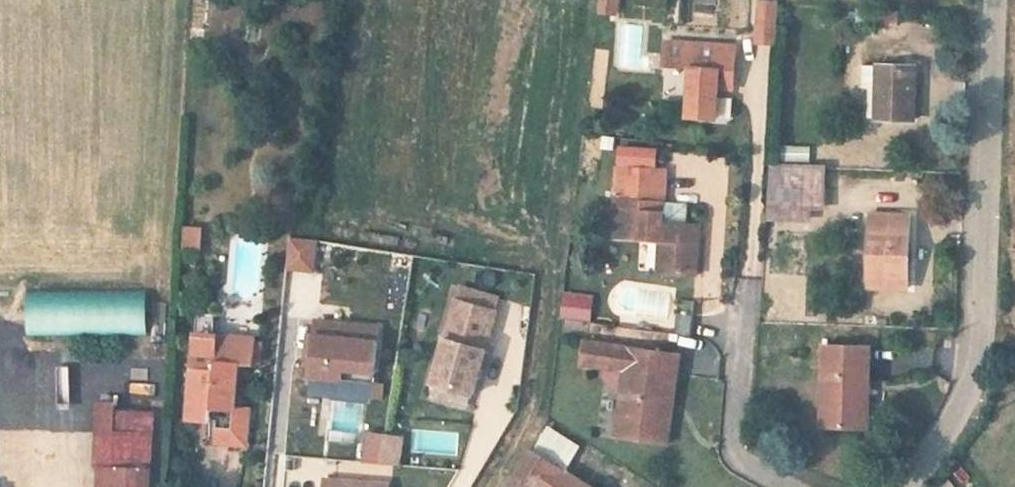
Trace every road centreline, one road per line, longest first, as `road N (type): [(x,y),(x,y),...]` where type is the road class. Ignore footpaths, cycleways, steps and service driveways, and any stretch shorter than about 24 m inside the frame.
road 1 (residential): [(996,0),(978,355),(947,428),(900,486)]

